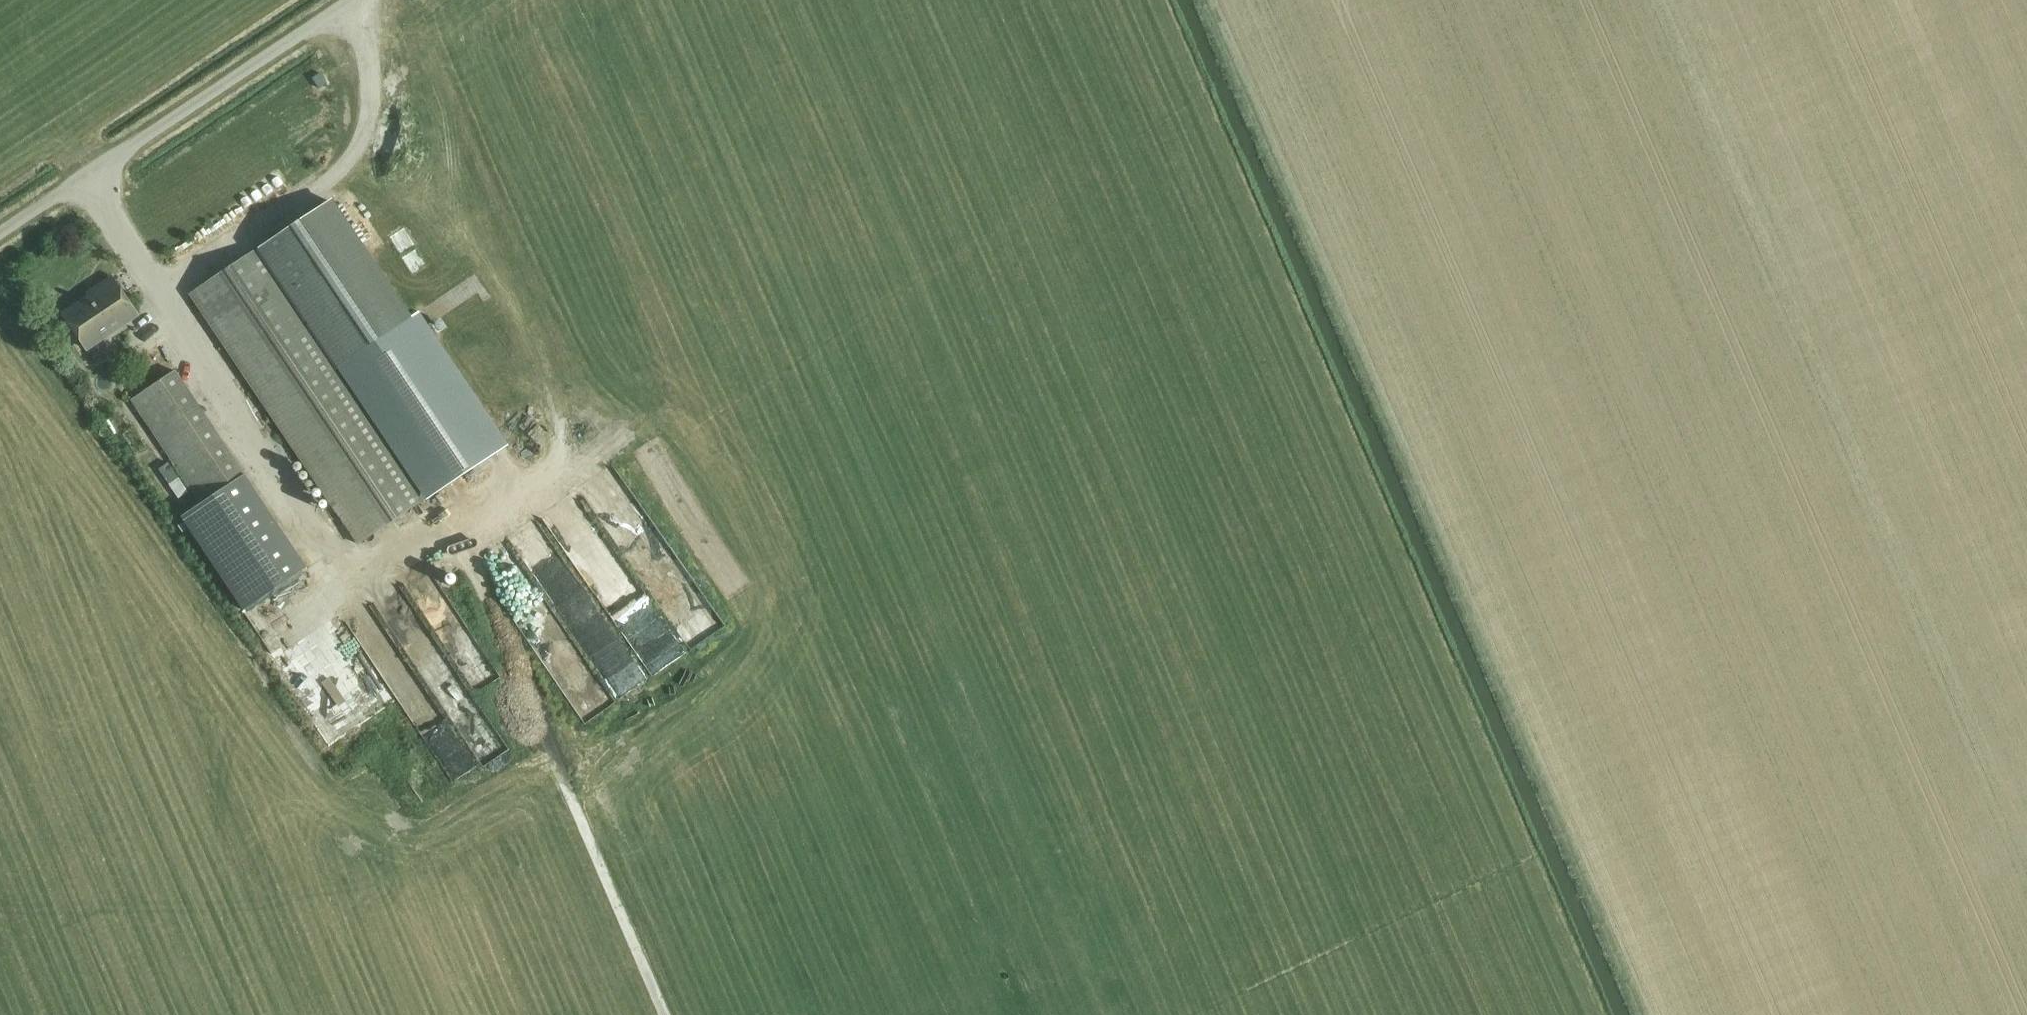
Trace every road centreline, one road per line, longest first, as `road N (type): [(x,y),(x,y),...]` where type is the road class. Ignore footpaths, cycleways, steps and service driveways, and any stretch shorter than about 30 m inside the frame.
road 1 (unclassified): [(0,233),(351,0)]

